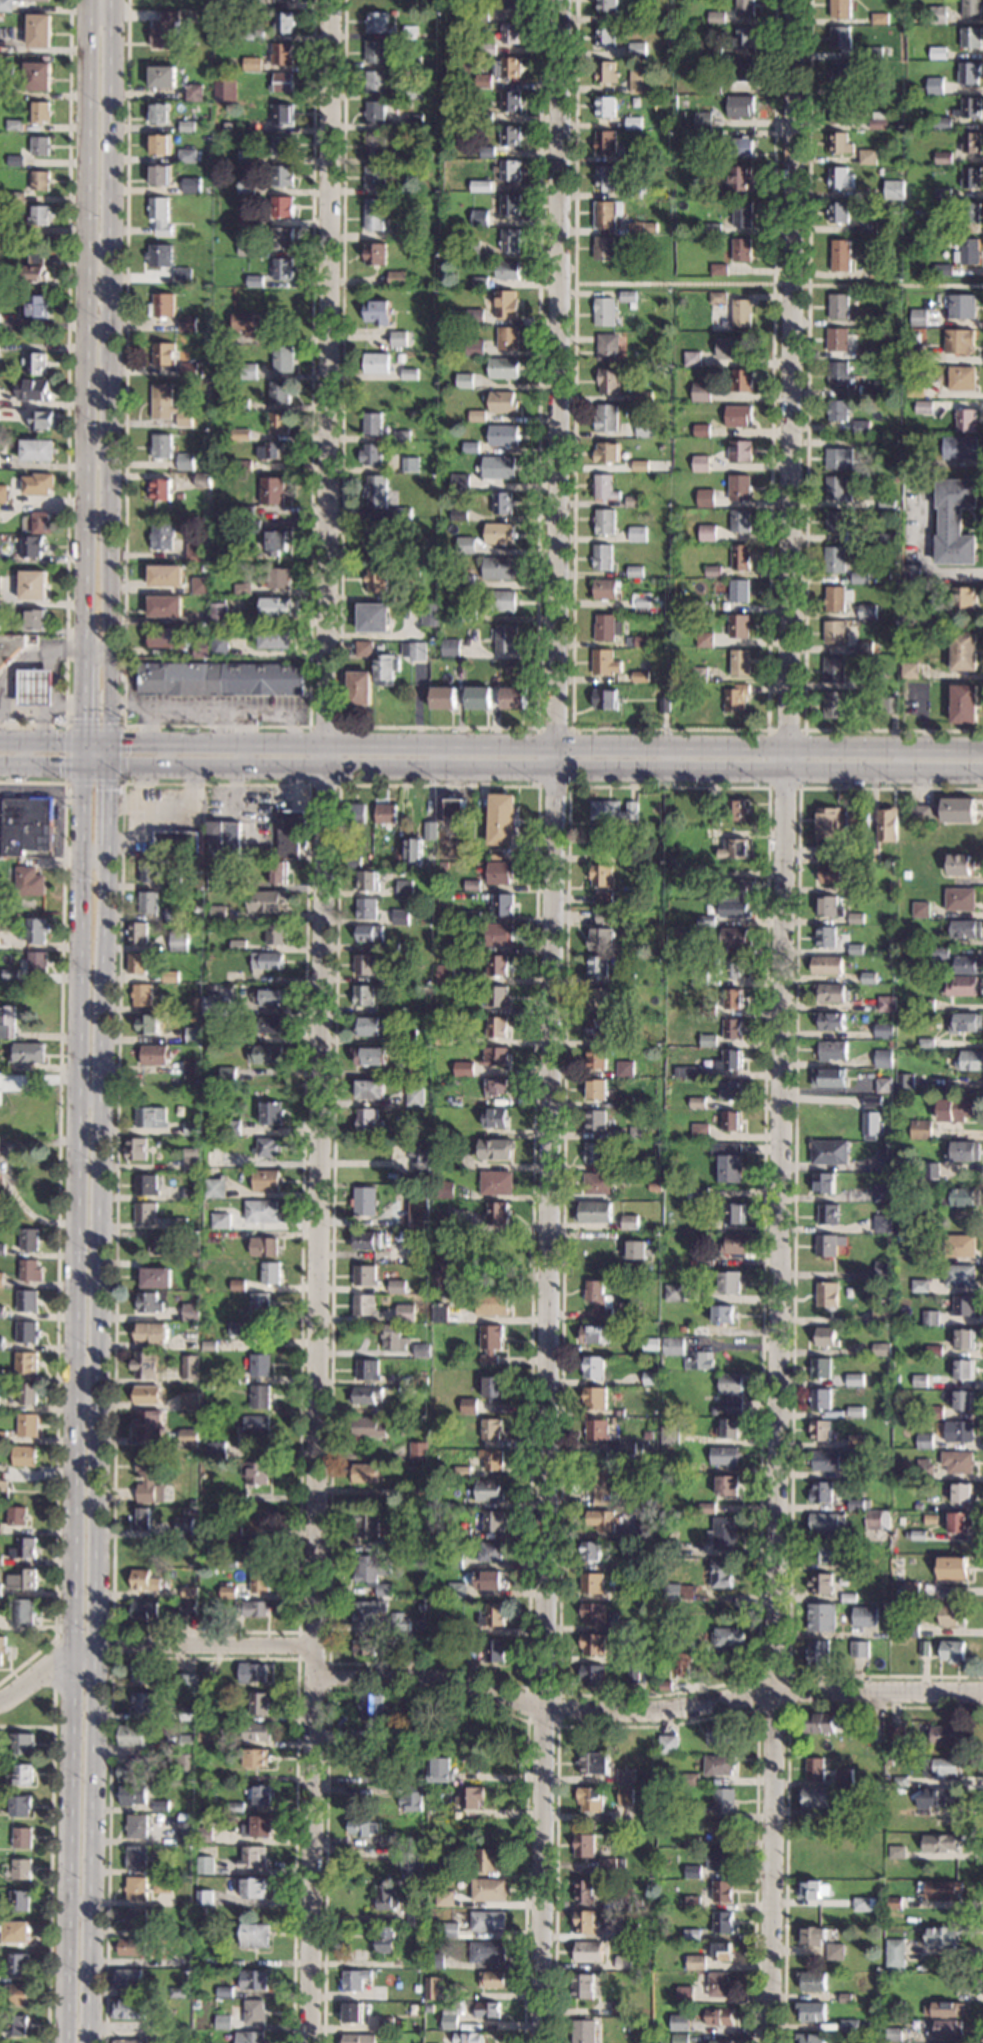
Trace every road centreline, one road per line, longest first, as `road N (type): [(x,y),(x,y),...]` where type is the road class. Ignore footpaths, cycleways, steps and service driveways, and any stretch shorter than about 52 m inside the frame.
road 1 (residential): [(310,2042),(330,0)]
road 2 (residential): [(792,0),(773,2042)]
road 3 (residential): [(543,2042),(558,0)]
road 4 (secondary): [(83,764),(64,2042)]
road 5 (secondary): [(87,2042),(107,841)]
road 6 (tertiary): [(982,749),(0,742)]
road 7 (tertiary): [(105,764),(982,770)]
road 8 (secondary): [(105,764),(111,0)]
road 9 (residential): [(982,1693),(776,1691),(660,1709),(546,1709),(436,1677),(313,1678)]
road 10 (secondary): [(86,0),(84,658)]
road 11 (residential): [(313,1650),(92,1651),(0,1701)]

